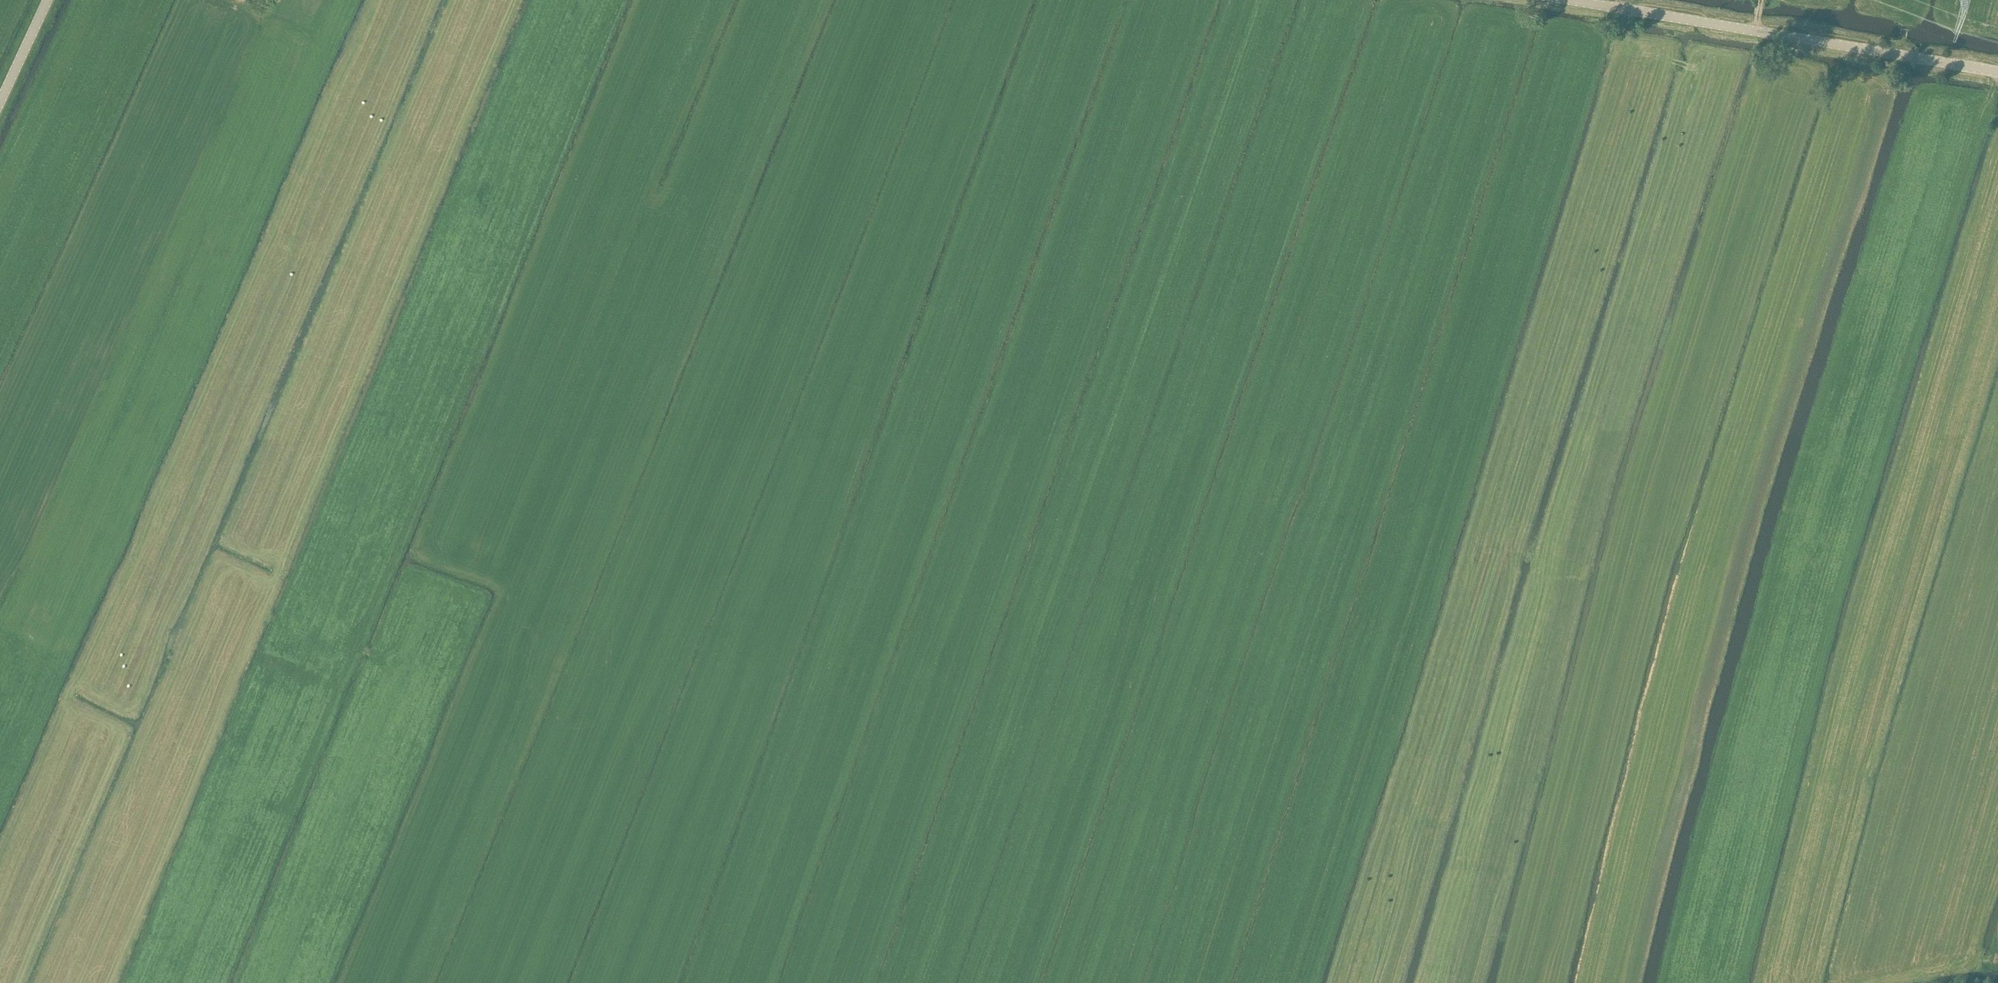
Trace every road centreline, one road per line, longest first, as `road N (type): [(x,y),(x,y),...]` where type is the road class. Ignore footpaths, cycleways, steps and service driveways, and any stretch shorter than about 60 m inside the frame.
road 1 (unclassified): [(1997,72),(1568,0)]

